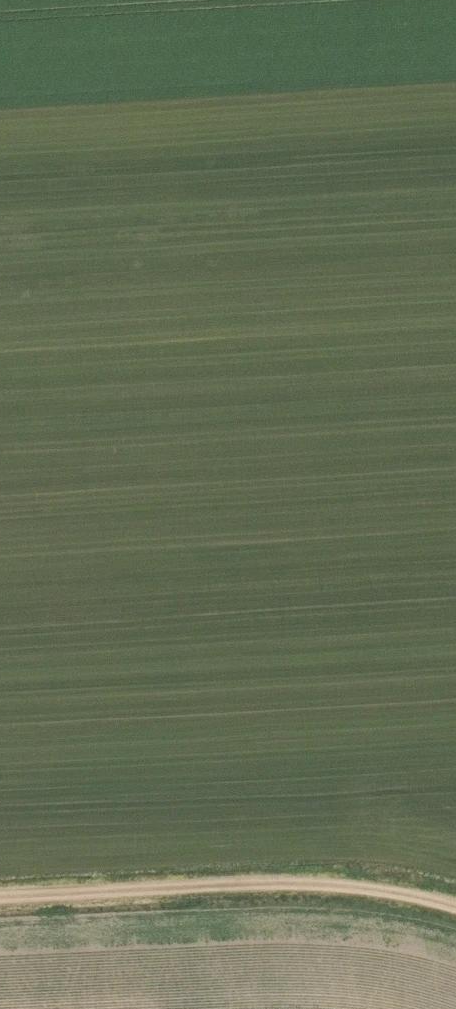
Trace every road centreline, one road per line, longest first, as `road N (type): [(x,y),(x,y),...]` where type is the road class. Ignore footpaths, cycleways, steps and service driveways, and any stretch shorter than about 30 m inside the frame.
road 1 (track): [(0,896),(244,884),(356,887),(455,907)]

